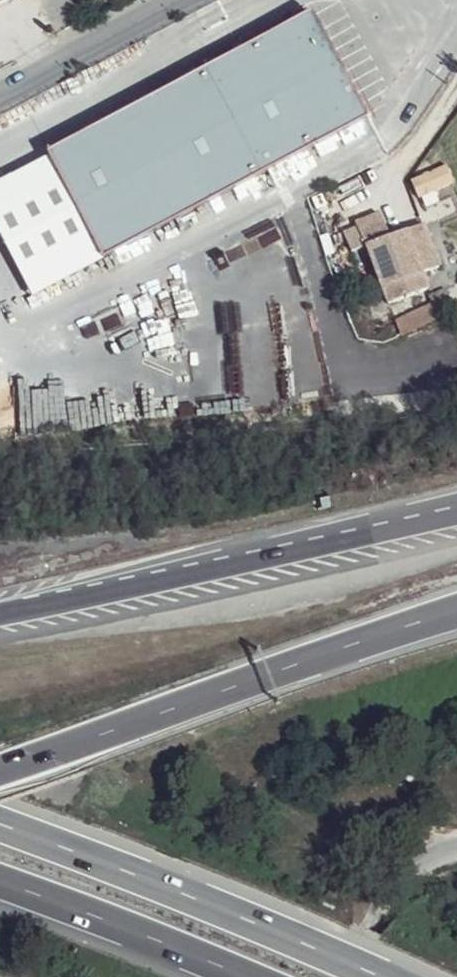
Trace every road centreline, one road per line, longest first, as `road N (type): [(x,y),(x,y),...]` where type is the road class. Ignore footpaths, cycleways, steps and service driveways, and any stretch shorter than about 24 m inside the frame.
road 1 (motorway): [(0,769),(456,612)]
road 2 (motorway): [(383,976),(0,822)]
road 3 (motorway): [(355,537),(0,613)]
road 4 (motorway): [(0,878),(239,976)]
road 5 (unclassified): [(0,96),(179,0)]
road 6 (unclassified): [(456,850),(407,869),(347,976)]

